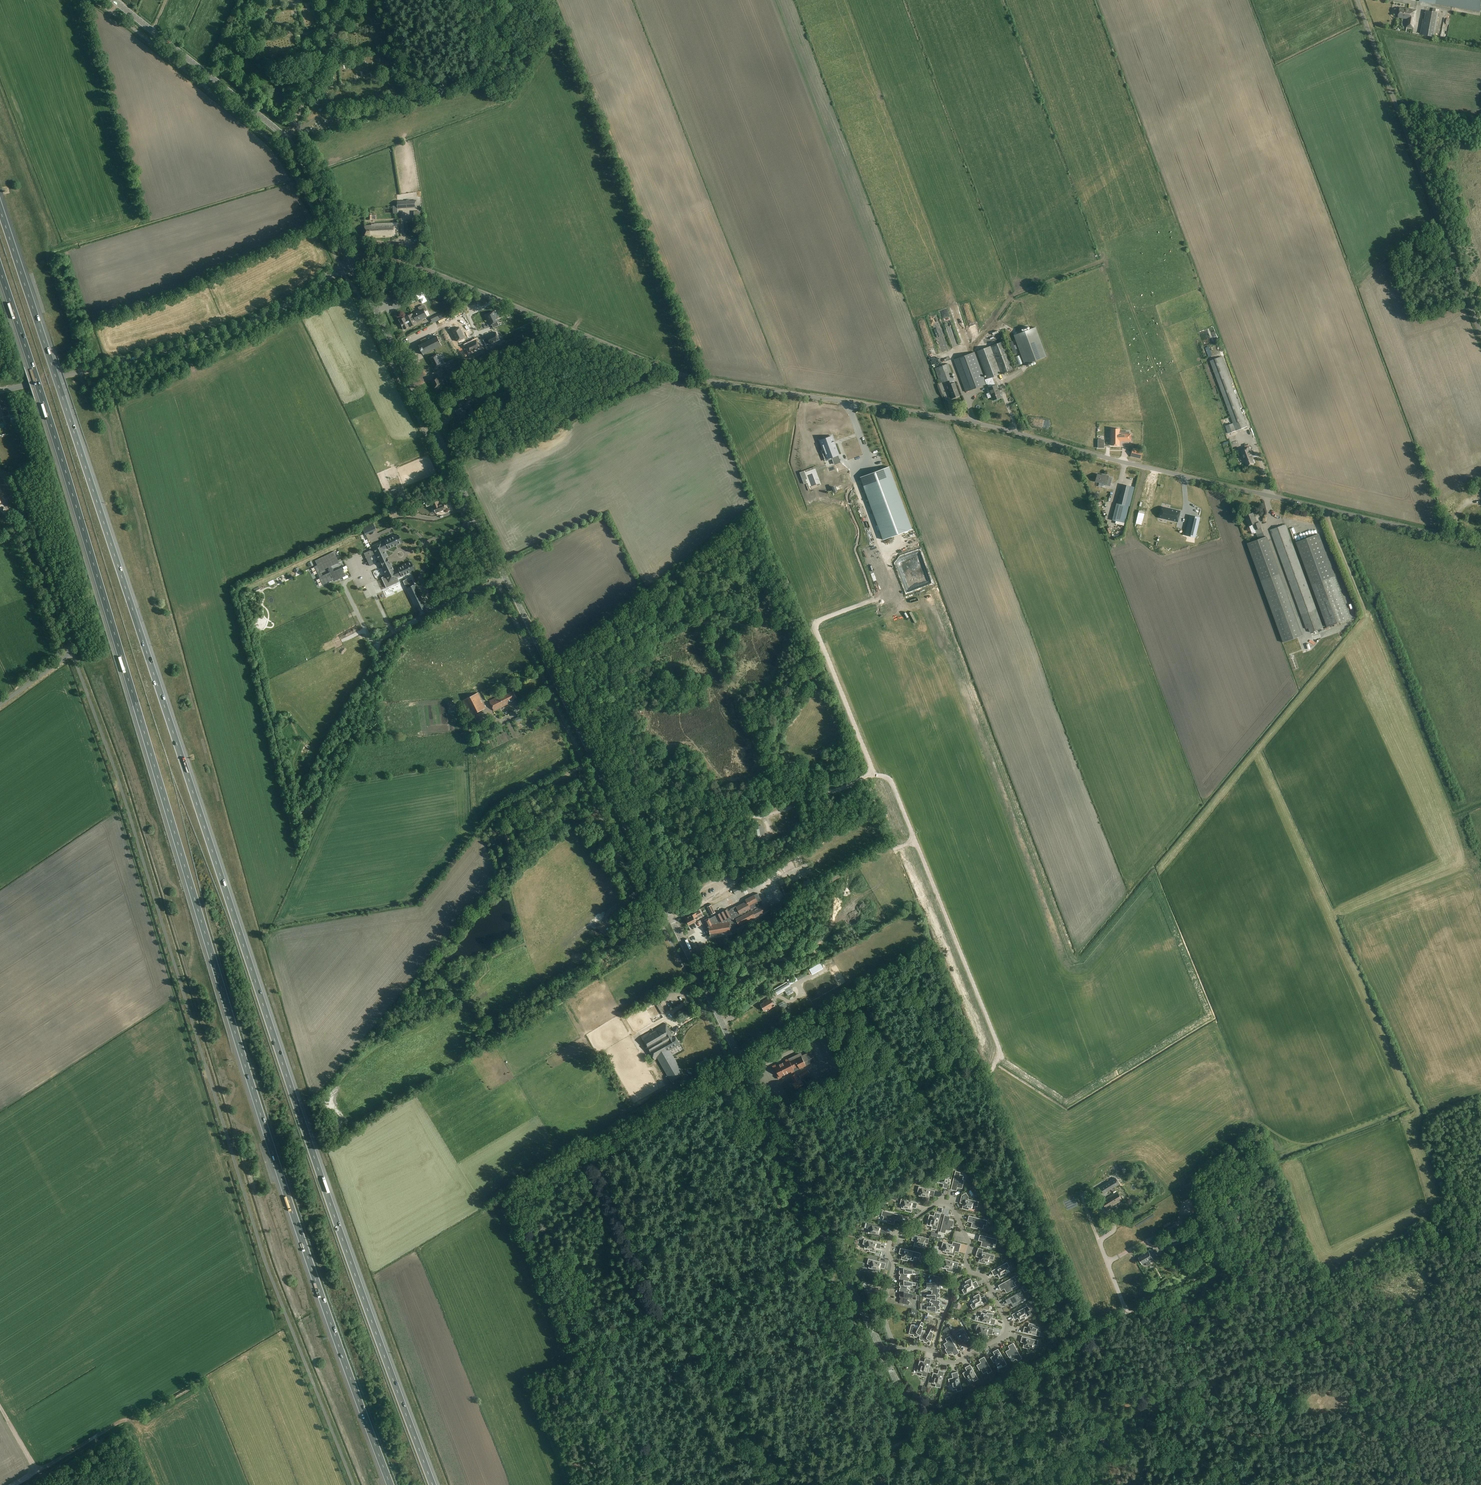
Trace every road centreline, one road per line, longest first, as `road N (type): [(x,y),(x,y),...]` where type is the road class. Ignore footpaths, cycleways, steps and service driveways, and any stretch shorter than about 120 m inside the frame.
road 1 (motorway): [(435,1484),(0,208)]
road 2 (motorway): [(0,268),(253,1095),(390,1484)]
road 3 (secondary): [(882,1353),(351,261)]
road 4 (unclassified): [(1480,544),(962,420),(696,379),(494,297)]
road 5 (track): [(763,819),(868,776),(880,780),(988,1041),(974,1055)]
road 6 (tertiary): [(0,391),(217,335),(309,294),(351,261)]
road 7 (unclassified): [(1480,332),(1358,0)]
road 8 (track): [(1270,1484),(1239,1428),(1340,1435),(1420,1413),(1443,1425),(1480,1410)]
road 9 (track): [(823,1484),(1093,1333)]
road 10 (track): [(735,1050),(526,1174),(518,1222)]
road 11 (unclassified): [(0,704),(72,653),(0,473)]
road 12 (track): [(672,919),(750,872),(767,824),(756,816),(726,821),(642,858)]
road 13 (residential): [(894,1349),(883,1307),(891,1234),(939,1202),(950,1204),(968,1241),(969,1271)]
road 14 (track): [(872,775),(815,627),(888,592),(892,579)]
road 15 (track): [(454,472),(665,368)]
road 16 (secondary): [(287,139),(113,0)]
road 17 (track): [(1480,1261),(1435,1225),(1420,1151),(1422,1112)]
road 18 (residential): [(969,1271),(985,1277),(1006,1322),(1003,1338),(955,1364),(934,1350)]
road 19 (unclassified): [(494,297),(384,252),(351,261)]
road 20 (unclassified): [(350,0),(287,139)]
road 21 (secondary): [(947,1484),(882,1353)]
road 22 (secondary): [(351,261),(287,139)]
road 23 (track): [(993,323),(1013,294),(1099,262)]

